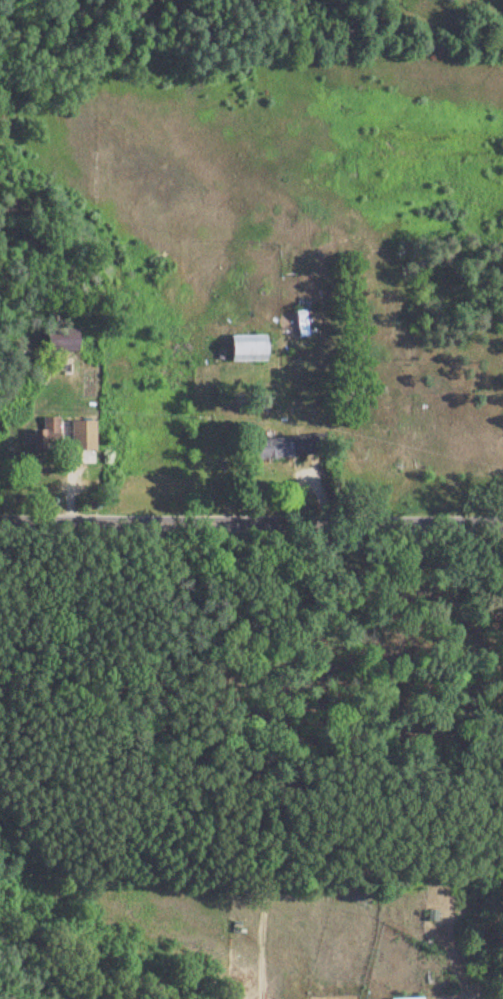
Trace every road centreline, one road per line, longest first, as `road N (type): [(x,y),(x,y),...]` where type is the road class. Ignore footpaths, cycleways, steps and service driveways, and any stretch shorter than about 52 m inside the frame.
road 1 (residential): [(502,522),(0,521)]

